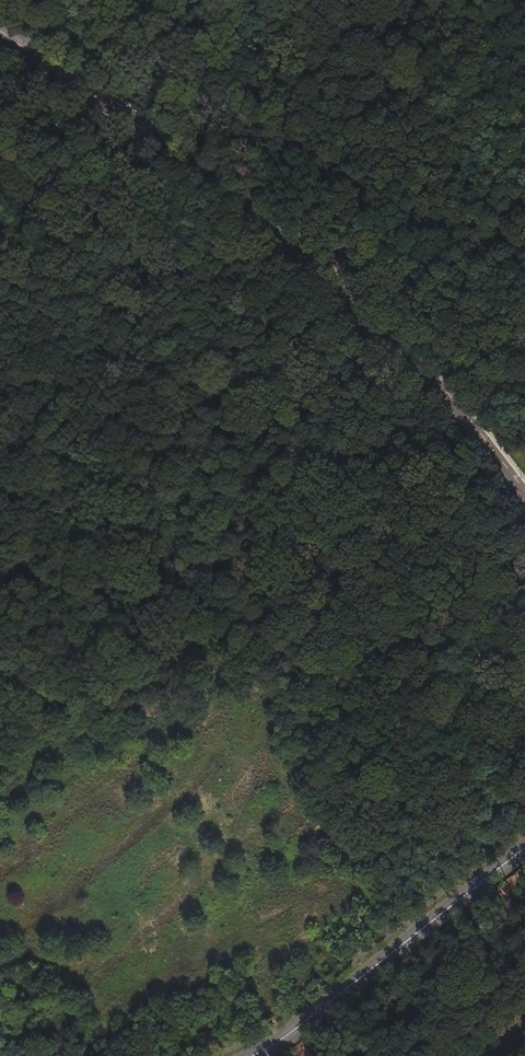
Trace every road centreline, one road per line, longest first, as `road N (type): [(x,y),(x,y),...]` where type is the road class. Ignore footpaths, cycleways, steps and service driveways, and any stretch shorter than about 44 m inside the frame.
road 1 (unclassified): [(524,498),(445,395),(281,238),(0,36)]
road 2 (tertiary): [(248,1055),(524,844)]

